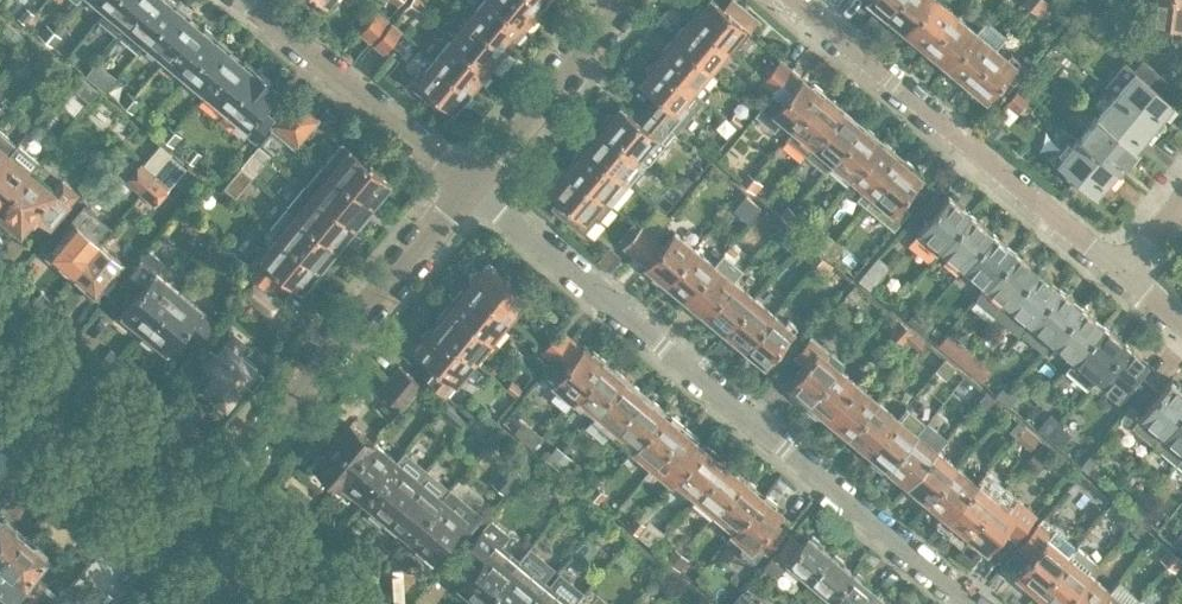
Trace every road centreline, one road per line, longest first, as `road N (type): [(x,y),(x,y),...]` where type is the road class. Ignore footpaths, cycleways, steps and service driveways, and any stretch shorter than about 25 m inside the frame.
road 1 (residential): [(470,183),(976,603)]
road 2 (residential): [(184,509),(225,485),(470,183)]
road 3 (residential): [(1122,272),(797,0)]
road 4 (residential): [(470,183),(252,0)]
road 5 (secondary): [(184,509),(0,352)]
road 6 (residential): [(470,183),(625,0)]
road 7 (secondary): [(300,603),(184,509)]
road 8 (residential): [(89,603),(155,525),(184,509)]

